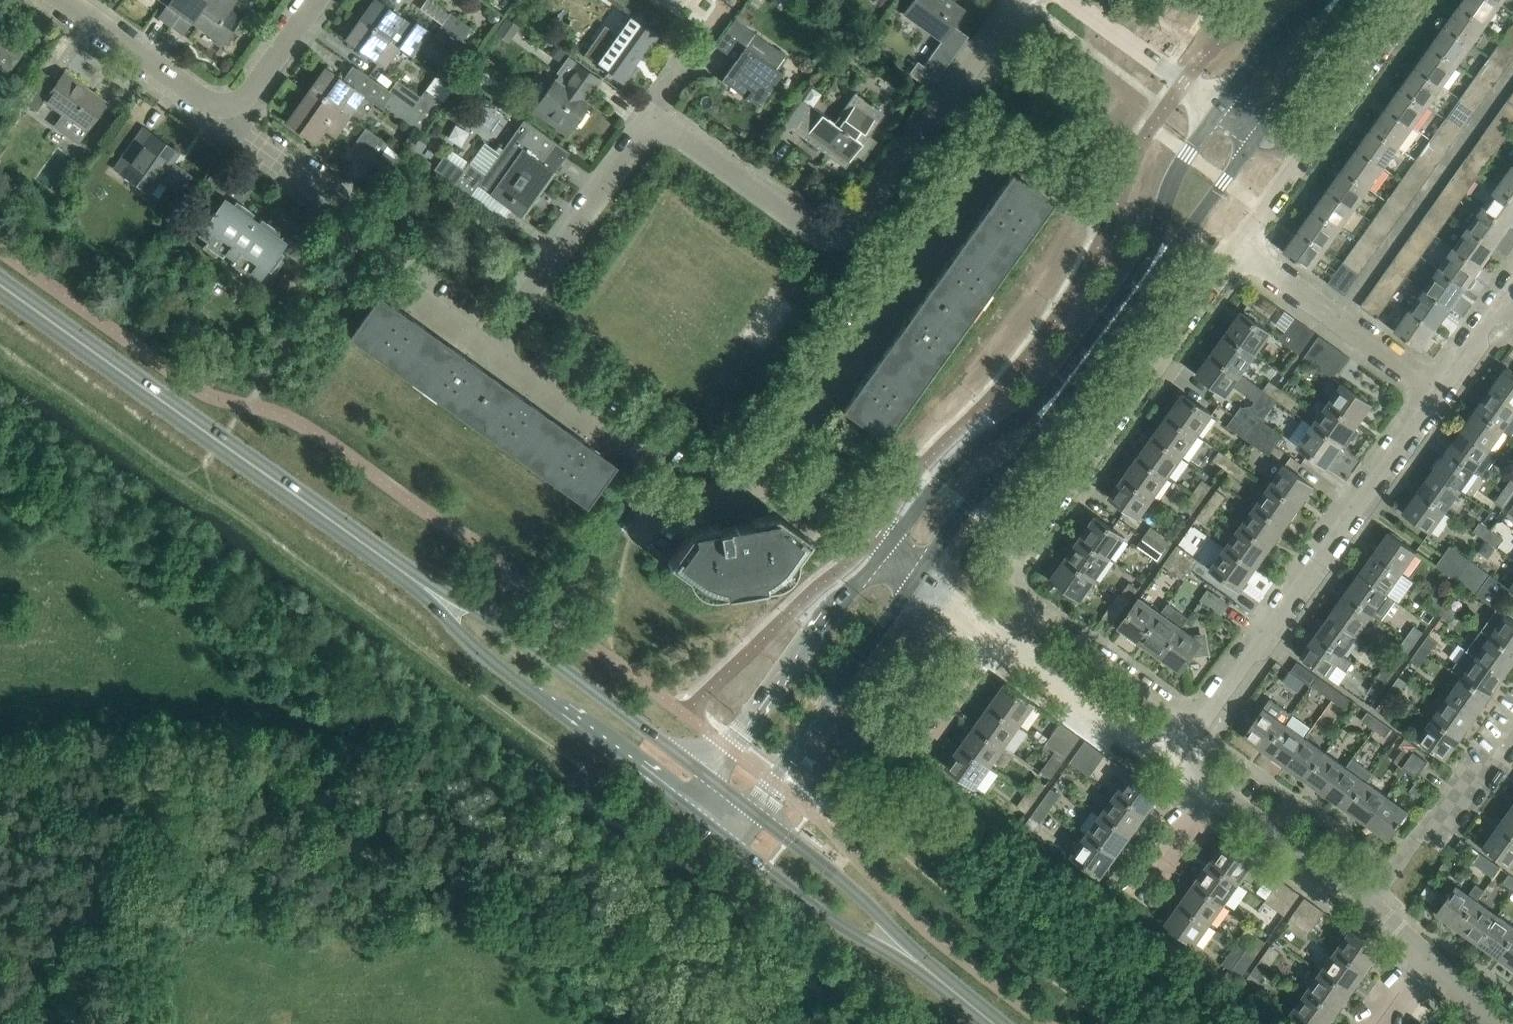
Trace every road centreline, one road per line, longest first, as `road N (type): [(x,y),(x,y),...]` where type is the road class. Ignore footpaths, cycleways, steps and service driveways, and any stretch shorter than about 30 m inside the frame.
road 1 (residential): [(486,345),(656,119),(815,231),(835,235),(857,227),(942,105)]
road 2 (residential): [(1197,721),(1025,599),(1015,565),(1237,247)]
road 3 (tertiary): [(918,581),(1121,319),(1249,125)]
road 4 (tertiary): [(1215,101),(1164,197),(1144,259),(1117,299),(1028,410),(949,461),(886,545)]
road 5 (secondary): [(414,579),(0,293)]
road 6 (residential): [(780,462),(1007,151),(942,105)]
road 7 (residential): [(1197,721),(1436,386)]
road 8 (secondary): [(414,579),(483,655),(687,807)]
road 9 (secondary): [(710,777),(515,634),(414,579)]
road 10 (residential): [(1237,247),(1413,0)]
road 11 (tertiary): [(886,545),(710,777)]
road 12 (tertiary): [(750,809),(918,581)]
road 13 (track): [(122,1023),(163,748)]
road 14 (residential): [(1436,386),(1237,247)]
road 15 (residential): [(486,345),(673,491)]
road 16 (residential): [(1367,903),(1416,835),(1440,827),(1512,728)]
road 17 (secondary): [(920,964),(860,895),(750,809)]
road 18 (secondary): [(729,839),(838,923),(920,964)]
road 19 (residential): [(1171,760),(998,637)]
road 20 (residential): [(1367,903),(1210,789)]
road 21 (residential): [(230,111),(73,0)]
road 22 (tertiary): [(1249,125),(1288,89),(1347,0)]
road 23 (unclassified): [(1215,101),(1087,12)]
road 24 (tertiary): [(1318,0),(1282,24),(1215,101)]
road 25 (residential): [(230,111),(307,0)]
road 26 (residential): [(886,545),(780,462)]
road 27 (residential): [(1136,895),(1210,789)]
road 28 (residential): [(335,183),(230,111)]
road 29 (residential): [(942,105),(1012,0)]
road 30 (residential): [(931,740),(998,637)]

